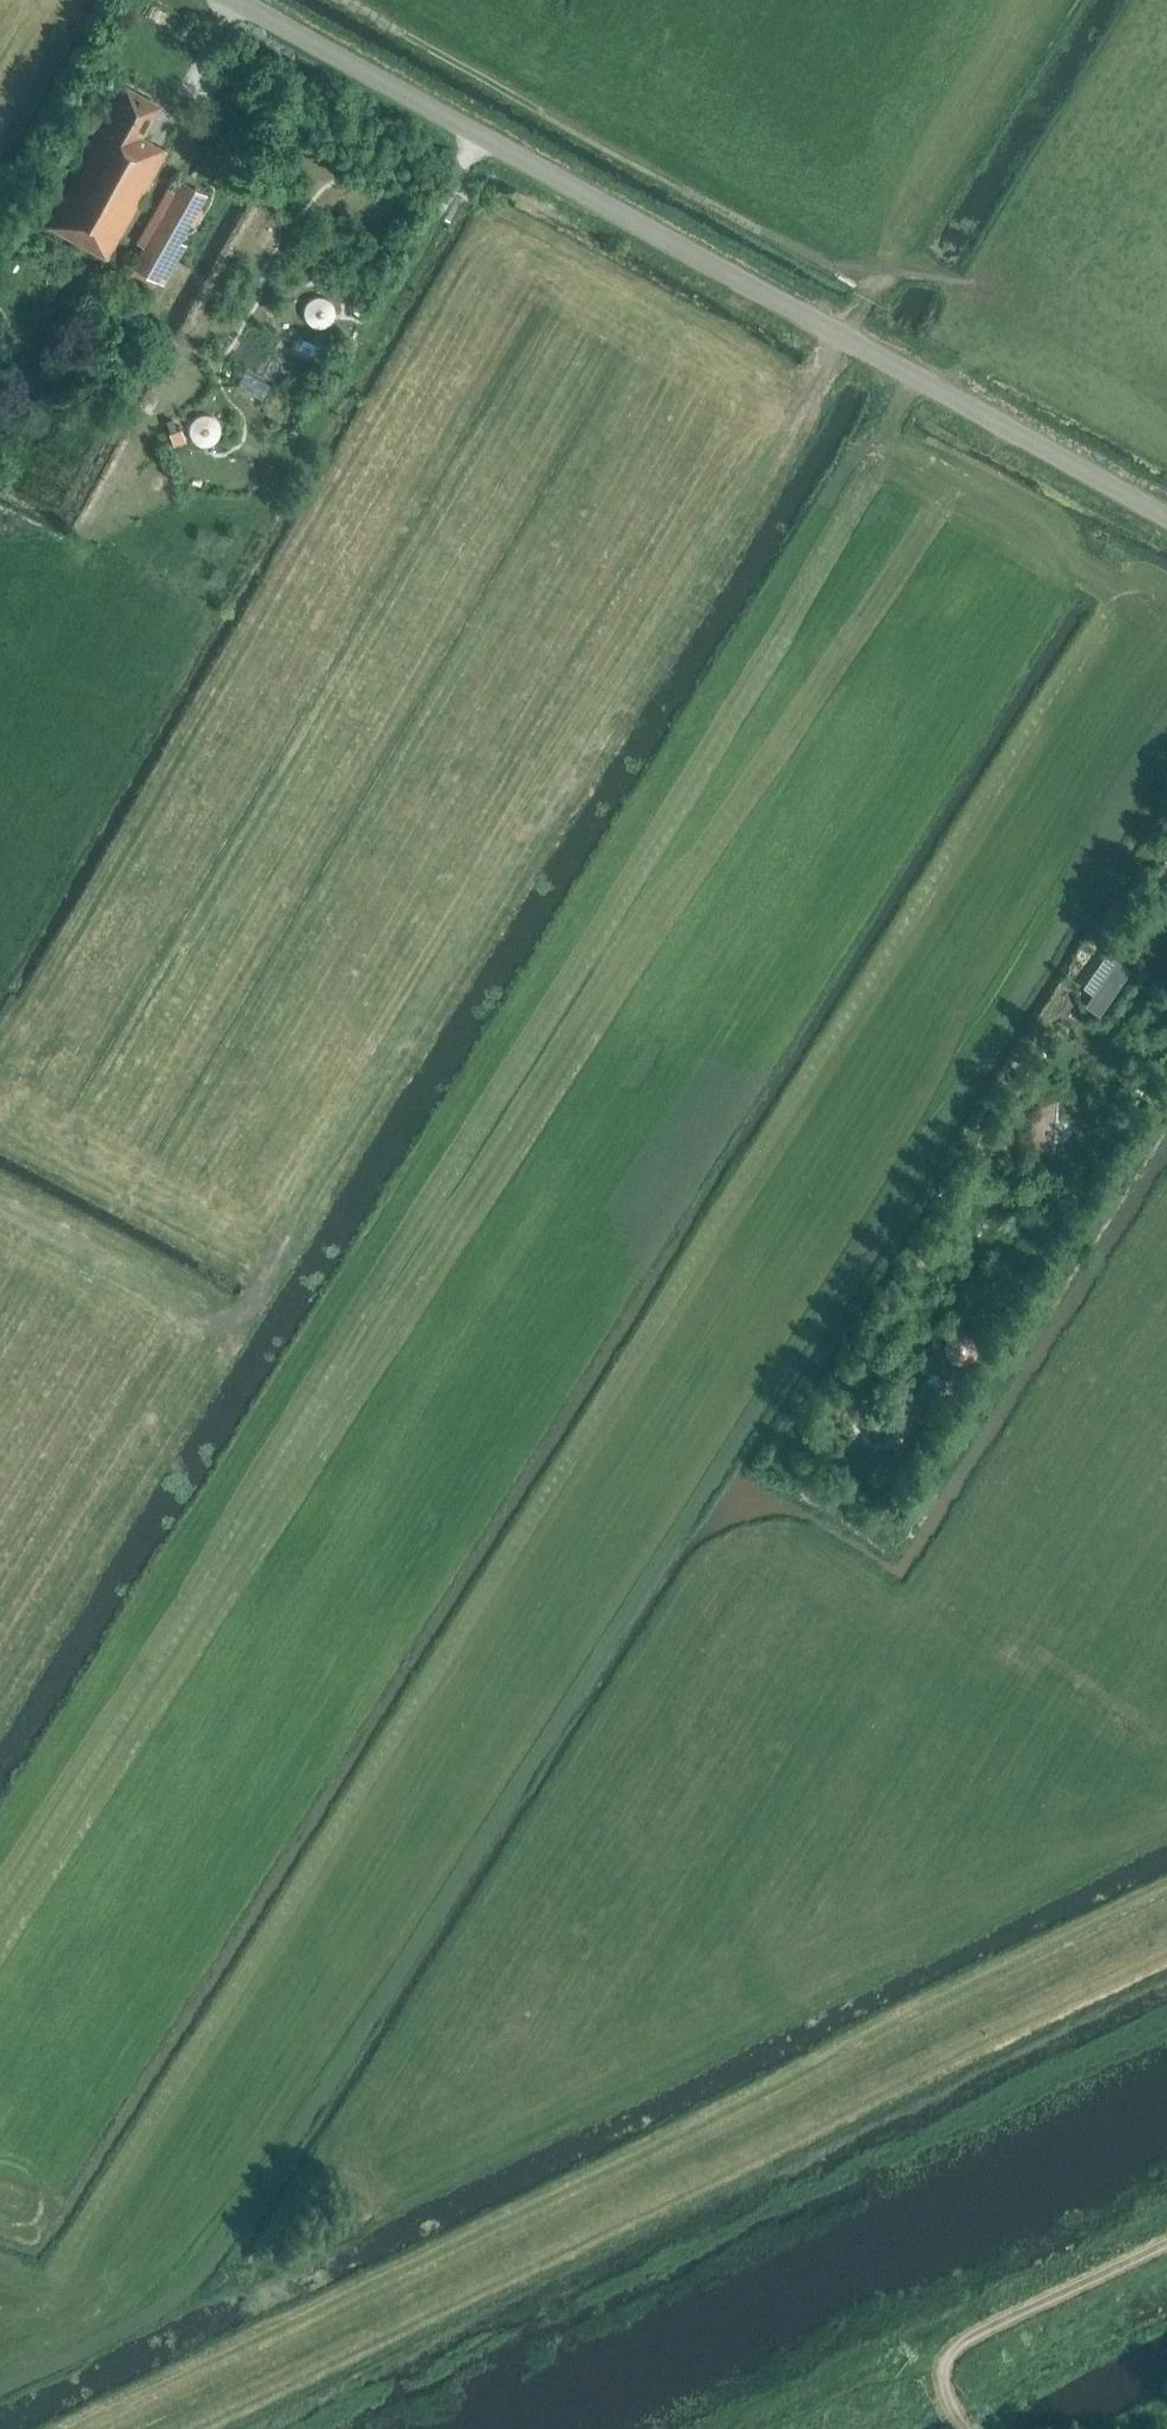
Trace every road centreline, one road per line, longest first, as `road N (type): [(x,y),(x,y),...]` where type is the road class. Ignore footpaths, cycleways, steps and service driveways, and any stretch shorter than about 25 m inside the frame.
road 1 (unclassified): [(1166,525),(224,0)]

